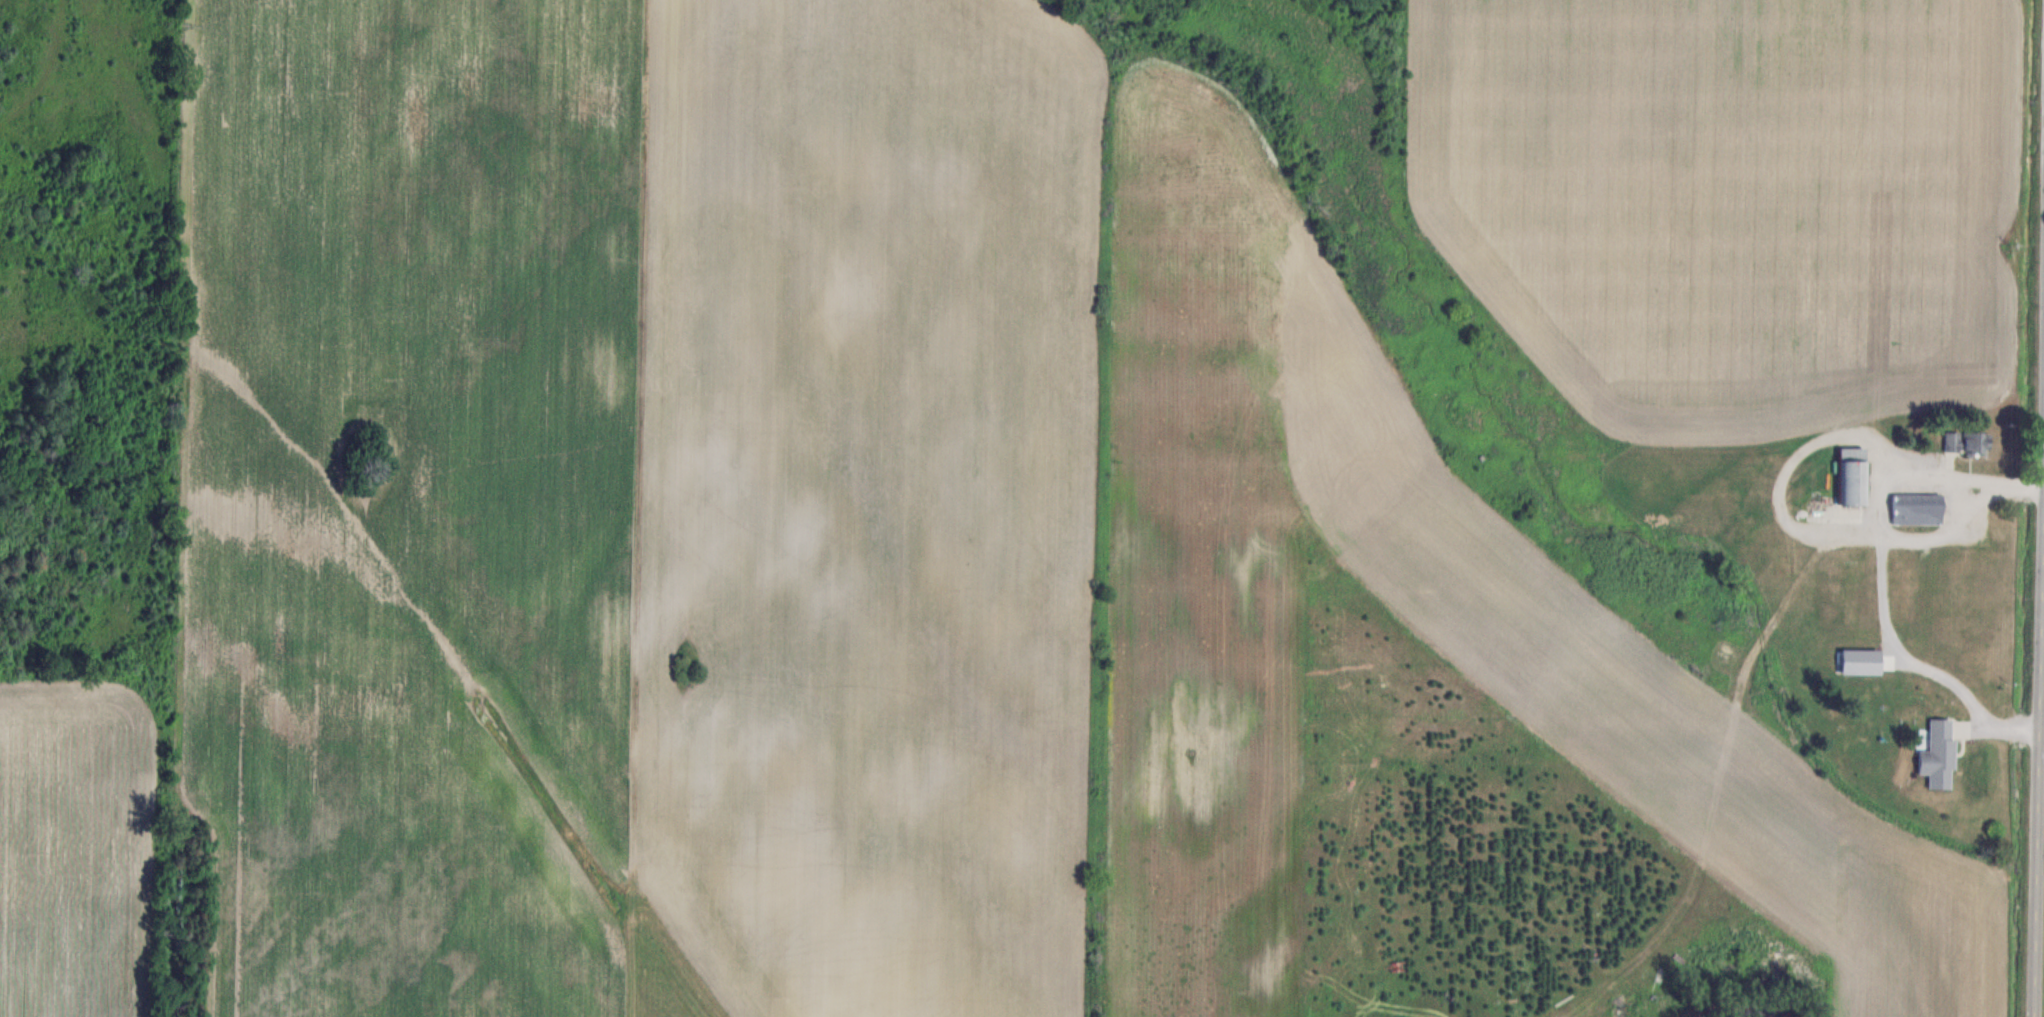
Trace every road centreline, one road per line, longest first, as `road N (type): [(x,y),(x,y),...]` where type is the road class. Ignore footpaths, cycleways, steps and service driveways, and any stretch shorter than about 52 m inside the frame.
road 1 (residential): [(2035,1016),(2043,513)]

